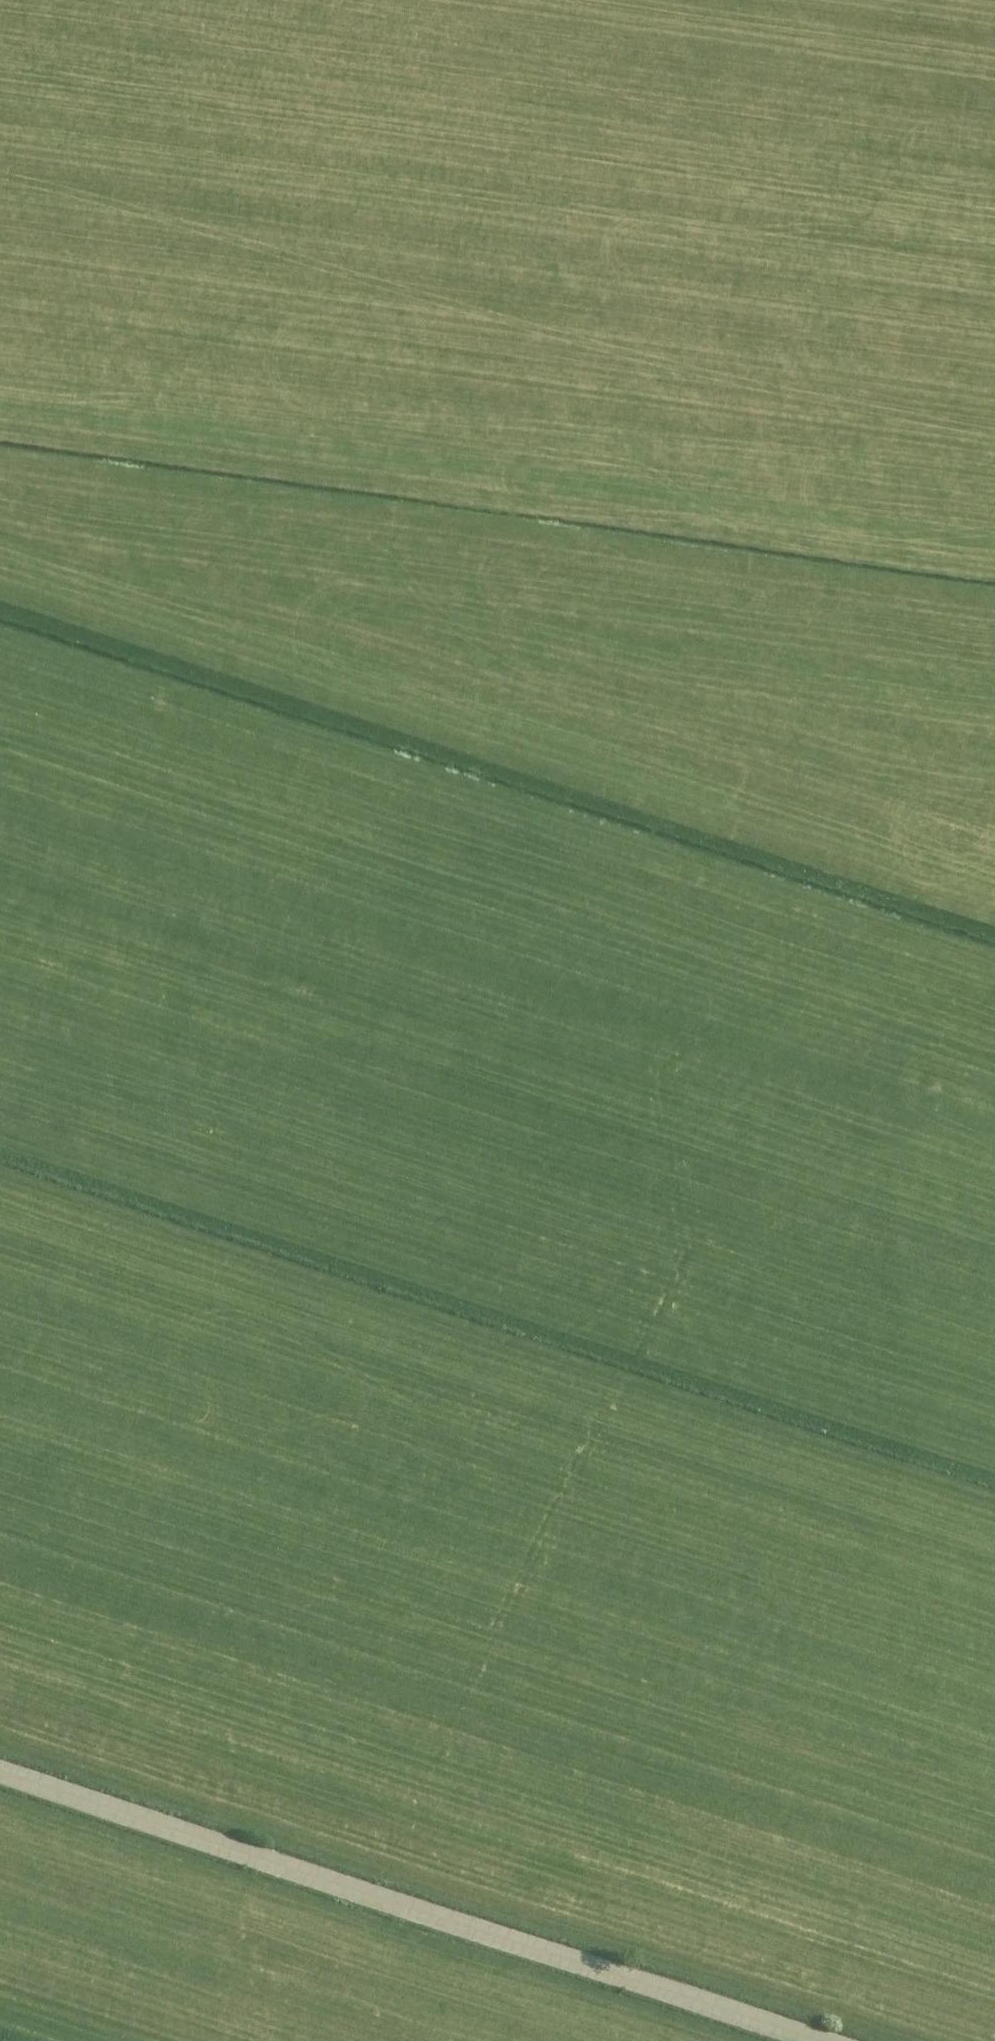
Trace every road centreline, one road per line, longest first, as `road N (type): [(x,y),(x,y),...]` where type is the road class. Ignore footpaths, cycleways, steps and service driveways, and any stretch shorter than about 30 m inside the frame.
road 1 (track): [(0,1768),(821,2040)]

